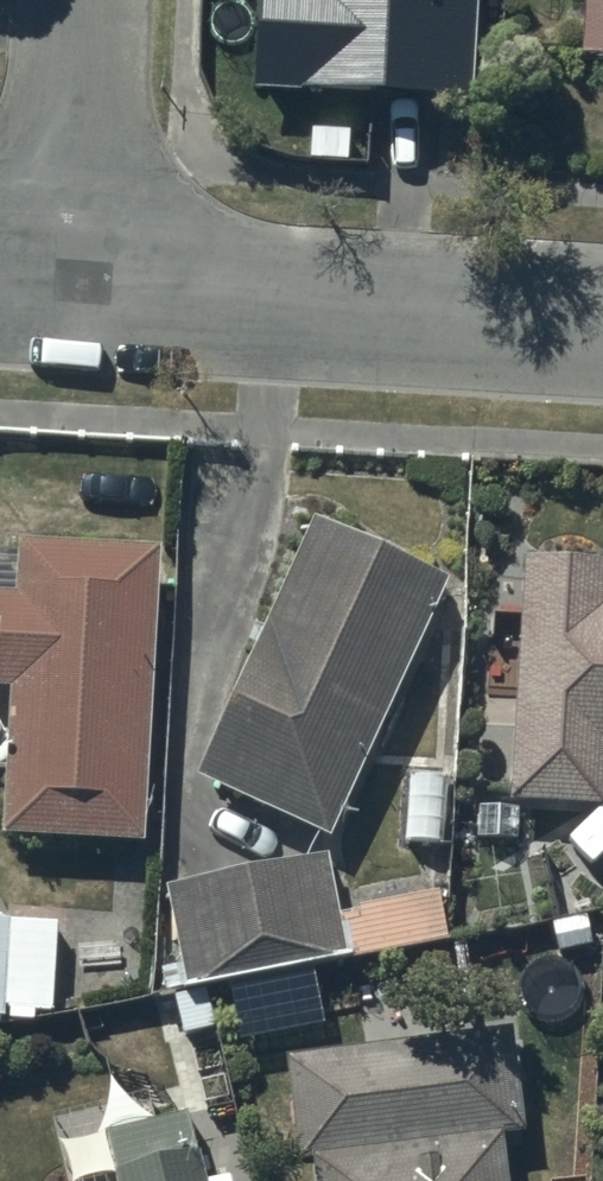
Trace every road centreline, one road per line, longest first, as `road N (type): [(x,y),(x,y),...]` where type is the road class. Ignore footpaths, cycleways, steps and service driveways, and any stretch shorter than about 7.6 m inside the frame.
road 1 (residential): [(67,297),(602,326)]
road 2 (residential): [(67,297),(82,0)]

